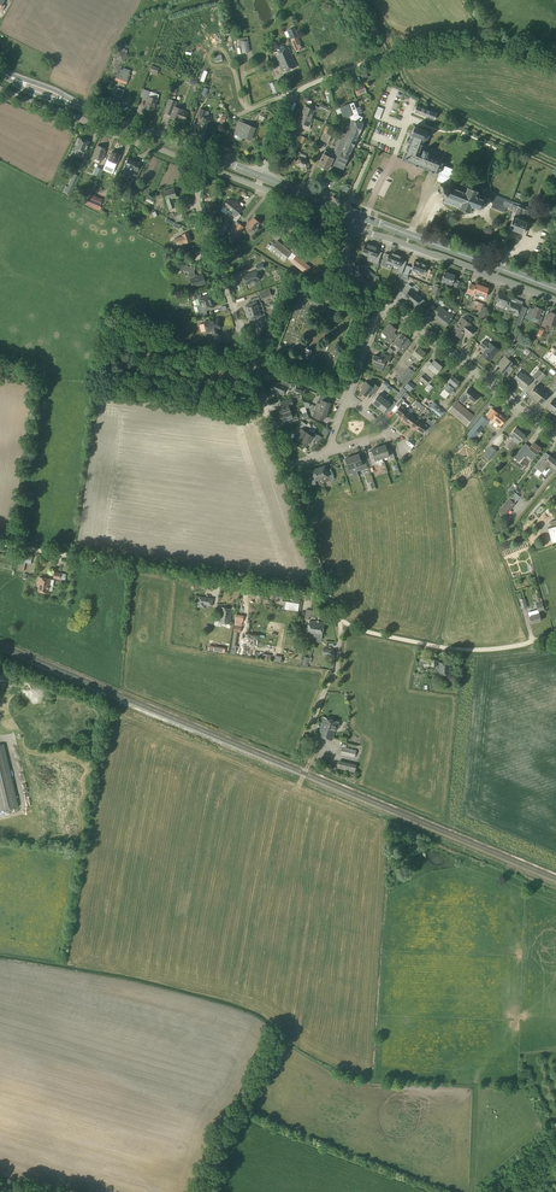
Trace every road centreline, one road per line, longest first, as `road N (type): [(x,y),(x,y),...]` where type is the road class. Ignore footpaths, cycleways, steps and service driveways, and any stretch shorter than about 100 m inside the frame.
road 1 (track): [(329,597),(0,542)]
road 2 (residential): [(285,467),(199,202),(207,167)]
road 3 (track): [(329,597),(343,622),(400,640),(491,649),(555,635)]
road 4 (residential): [(207,167),(0,89)]
road 5 (residential): [(555,301),(351,226)]
road 6 (primary): [(555,290),(355,214)]
road 7 (residential): [(555,438),(392,305)]
road 8 (primary): [(261,177),(92,111)]
road 9 (residential): [(261,177),(295,94),(324,78)]

